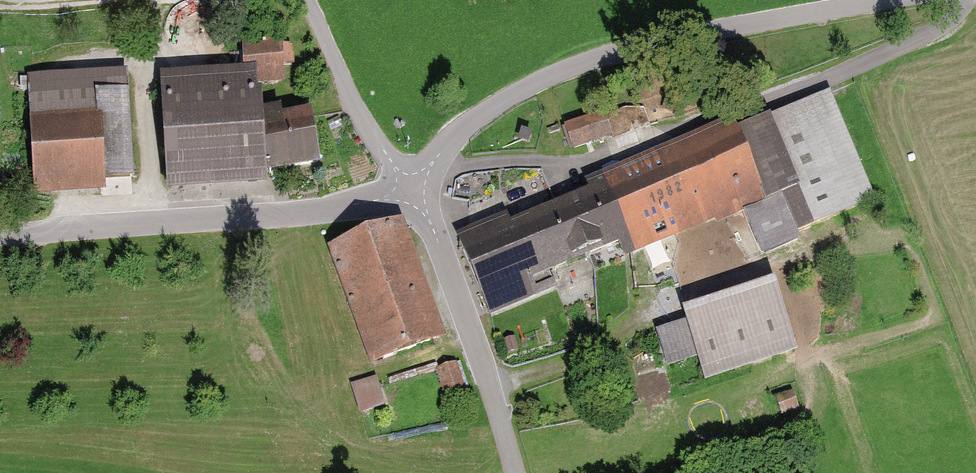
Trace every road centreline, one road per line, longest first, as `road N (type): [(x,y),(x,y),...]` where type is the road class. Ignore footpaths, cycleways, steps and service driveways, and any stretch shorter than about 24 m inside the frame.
road 1 (unclassified): [(893,0),(647,43),(533,82),(460,130),(410,190)]
road 2 (unclassified): [(410,190),(325,210),(0,236)]
road 3 (unclassified): [(410,190),(483,349),(518,472)]
road 4 (track): [(410,190),(353,98),(308,0)]

